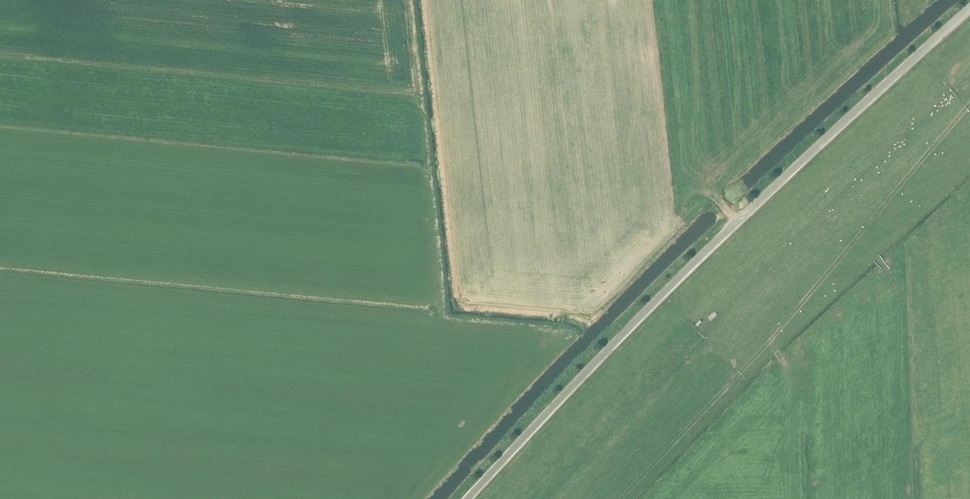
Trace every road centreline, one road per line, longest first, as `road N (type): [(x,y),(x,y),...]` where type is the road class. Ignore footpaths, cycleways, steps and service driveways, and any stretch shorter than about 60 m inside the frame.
road 1 (unclassified): [(468,498),(697,259),(969,7)]

